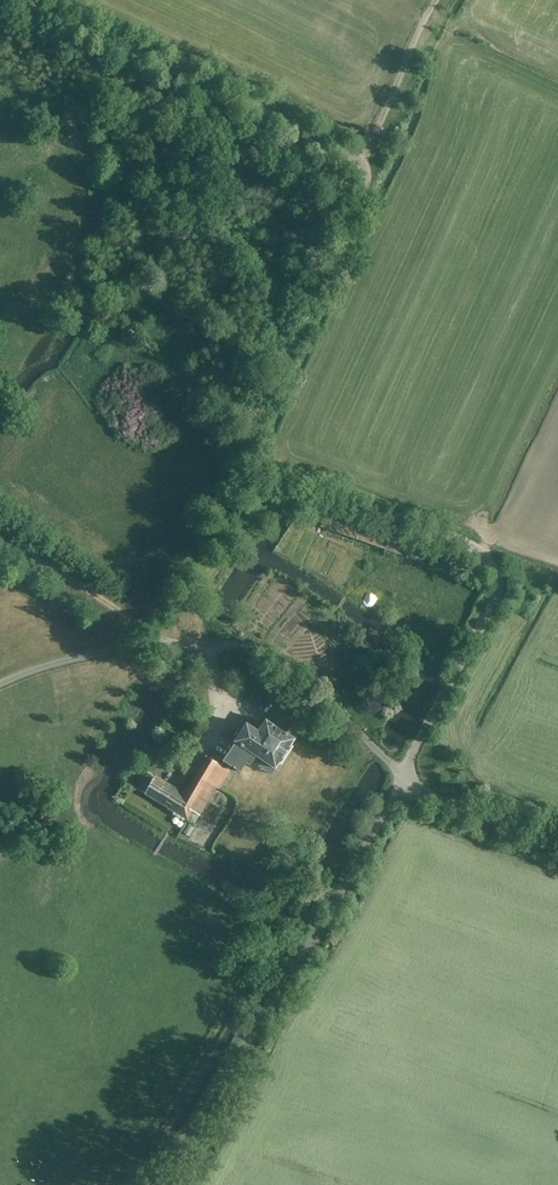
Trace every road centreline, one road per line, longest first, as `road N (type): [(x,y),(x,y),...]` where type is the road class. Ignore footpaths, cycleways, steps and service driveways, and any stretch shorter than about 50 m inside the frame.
road 1 (unclassified): [(403,779),(498,593),(498,575),(476,547),(451,535),(248,458),(365,182),(362,158),(33,0)]
road 2 (unclassified): [(128,1184),(191,1132),(403,779)]
road 3 (track): [(33,102),(78,151),(77,195),(49,290),(30,328),(0,359)]
road 4 (track): [(201,643),(202,606),(228,551),(278,498),(303,488)]
road 5 (unclassified): [(557,836),(427,795),(403,779)]

